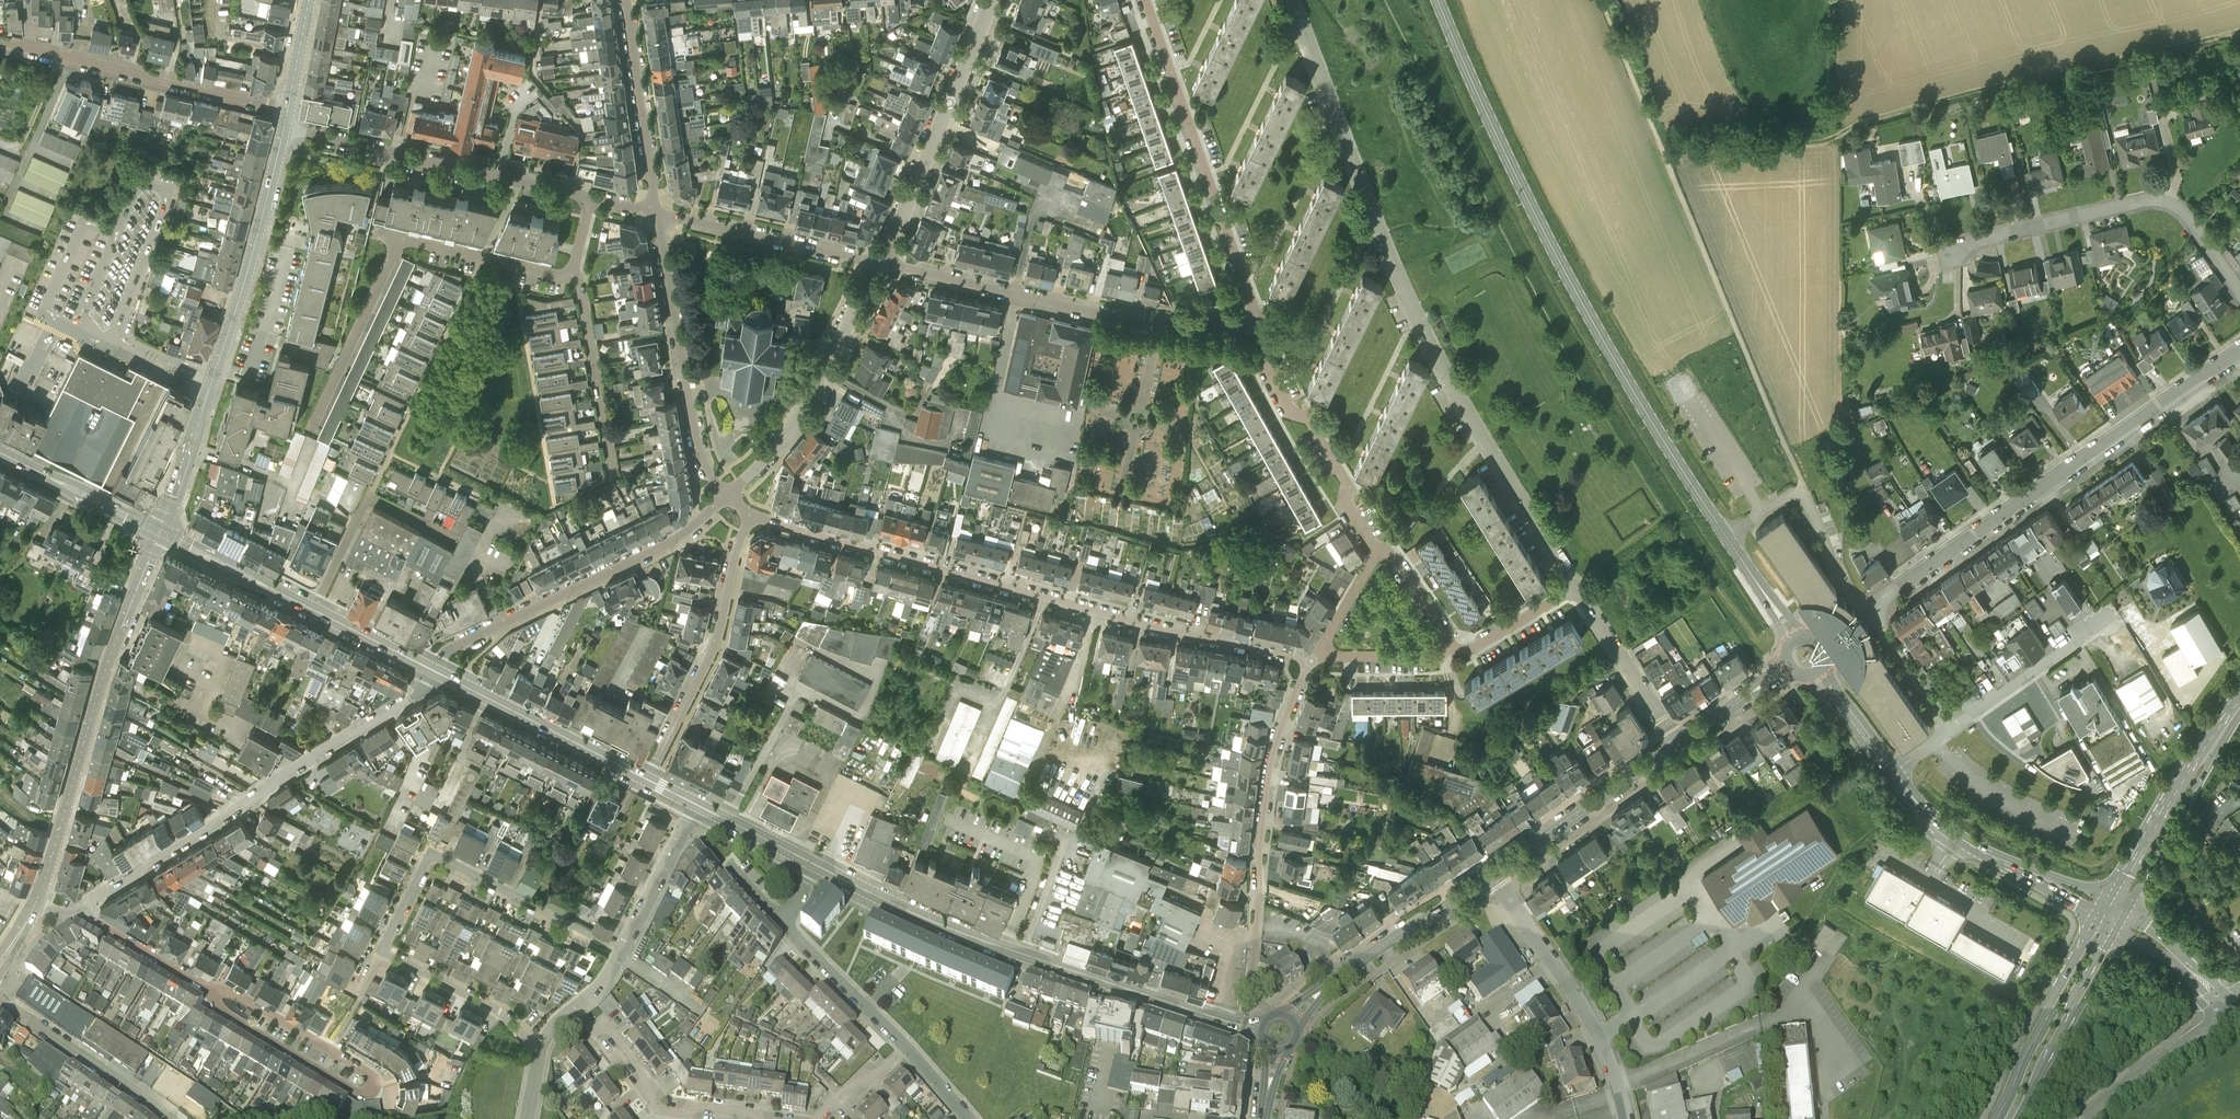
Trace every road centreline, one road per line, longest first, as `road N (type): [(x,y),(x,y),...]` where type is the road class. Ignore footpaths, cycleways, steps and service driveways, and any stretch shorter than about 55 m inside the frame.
road 1 (residential): [(1579,587),(1423,327),(1294,0)]
road 2 (primary): [(1727,537),(1551,245),(1439,0)]
road 3 (track): [(1661,148),(1823,140),(1923,105),(2239,34)]
road 4 (residential): [(1311,659),(1148,625),(748,514)]
road 5 (residential): [(622,950),(438,856),(425,861),(384,949),(501,1013),(539,1050)]
road 6 (secondary): [(1259,1030),(973,937),(815,865)]
road 7 (residential): [(1871,613),(1879,599),(2239,353)]
road 8 (residential): [(434,670),(409,701),(79,911)]
road 9 (tertiary): [(160,532),(284,134)]
road 10 (tertiary): [(35,905),(113,645),(160,532)]
road 11 (residential): [(1257,320),(1194,325),(1124,317),(882,260)]
road 12 (residential): [(1269,1014),(1252,976),(1260,835),(1271,759),(1311,659)]
road 13 (residential): [(434,670),(455,642),(667,545),(728,495)]
road 14 (residential): [(1257,320),(1146,0)]
road 15 (residential): [(2239,295),(2189,220),(2161,201),(1957,250)]
road 16 (residential): [(590,198),(284,134)]
road 17 (residential): [(289,113),(0,43)]
road 18 (residential): [(728,495),(696,438),(658,211)]
road 19 (residential): [(618,477),(573,278),(590,198)]
road 20 (residential): [(647,779),(716,641),(748,514)]
road 21 (residential): [(728,495),(810,400),(882,260)]
road 22 (residential): [(882,260),(991,0)]
road 23 (residential): [(1626,1118),(1599,1036),(1493,874)]
road 24 (residential): [(1378,551),(1345,502),(1349,485),(1307,415),(1290,411),(1257,320)]
road 25 (primary): [(1888,773),(1961,841),(2110,919)]
road 26 (primary): [(2110,919),(2239,702)]
road 27 (residential): [(1634,775),(1619,765),(1443,887),(1448,905)]
road 28 (secondary): [(647,779),(434,670)]
road 29 (residential): [(756,1118),(700,1105),(680,1114),(658,1109),(610,1031),(594,1028),(577,1005)]
road 30 (residential): [(1871,613),(1837,574),(1803,487),(1727,537)]
road 31 (residential): [(882,260),(658,211)]
road 32 (primary): [(2004,1118),(2110,919)]
road 33 (residential): [(658,211),(626,0)]
road 34 (residential): [(169,1118),(0,999)]
road 35 (residential): [(371,1088),(365,1069),(230,991),(213,993)]
road 36 (residential): [(213,993),(219,1008),(352,1090),(371,1088)]
road 37 (residential): [(1677,745),(1579,587)]
road 38 (residential): [(1950,731),(2101,623)]
road 39 (residential): [(2074,1118),(2221,1008)]
road 40 (secondary): [(160,532),(0,452)]
road 41 (secondary): [(315,610),(160,532)]
road 42 (residential): [(906,1046),(785,923)]
road 43 (secondary): [(1493,874),(1634,775)]
road 44 (residential): [(622,950),(697,804)]
road 45 (residential): [(213,993),(79,911)]
road 46 (secondary): [(1326,987),(1448,905)]
road 47 (unclassified): [(2110,919),(2158,948),(2221,1008)]
road 48 (residential): [(1311,659),(1453,648)]
road 49 (residential): [(1950,731),(1871,613)]
road 50 (residential): [(1453,648),(1476,646),(1579,587)]
road 51 (secondary): [(434,670),(315,610)]
road 52 (secondary): [(815,865),(697,804)]
road 53 (residential): [(315,610),(374,491)]
road 54 (residential): [(1311,659),(1378,551)]
road 55 (unclassified): [(1453,648),(1391,554),(1378,551)]

